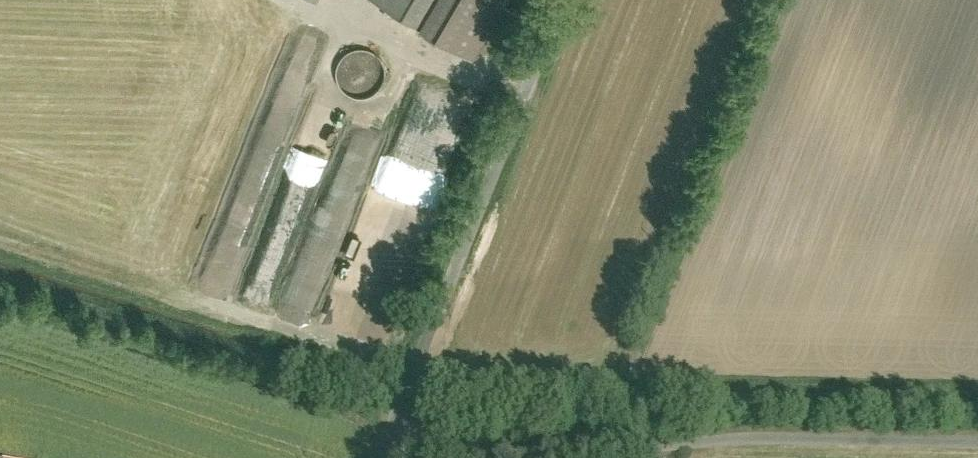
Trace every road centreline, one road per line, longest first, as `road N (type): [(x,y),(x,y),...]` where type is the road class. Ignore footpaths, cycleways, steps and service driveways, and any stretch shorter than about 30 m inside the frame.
road 1 (residential): [(406,411),(499,436),(977,426)]
road 2 (residential): [(567,0),(406,411)]

